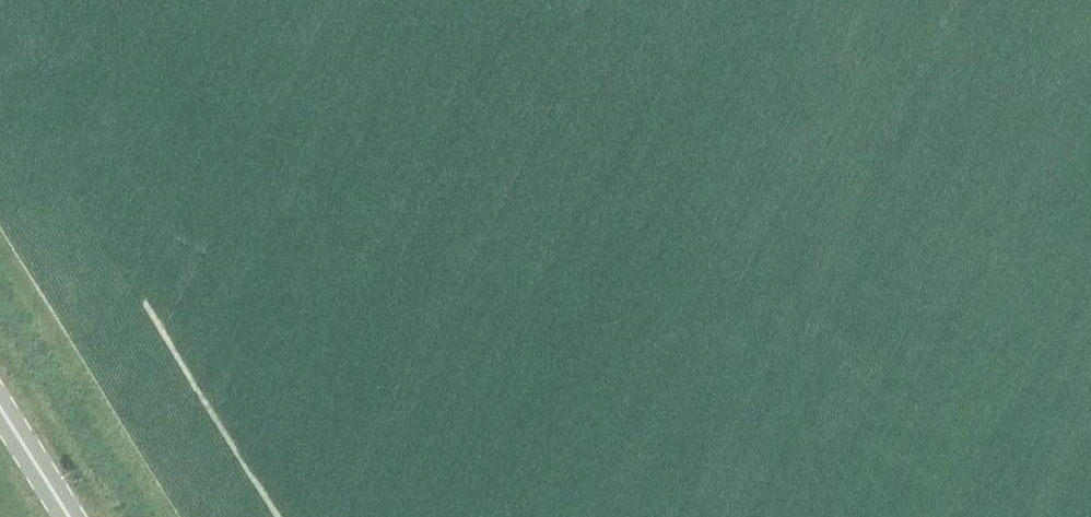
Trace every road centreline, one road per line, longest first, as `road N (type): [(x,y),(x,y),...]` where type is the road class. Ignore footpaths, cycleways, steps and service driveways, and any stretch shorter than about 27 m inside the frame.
road 1 (trunk): [(70,516),(0,406)]

